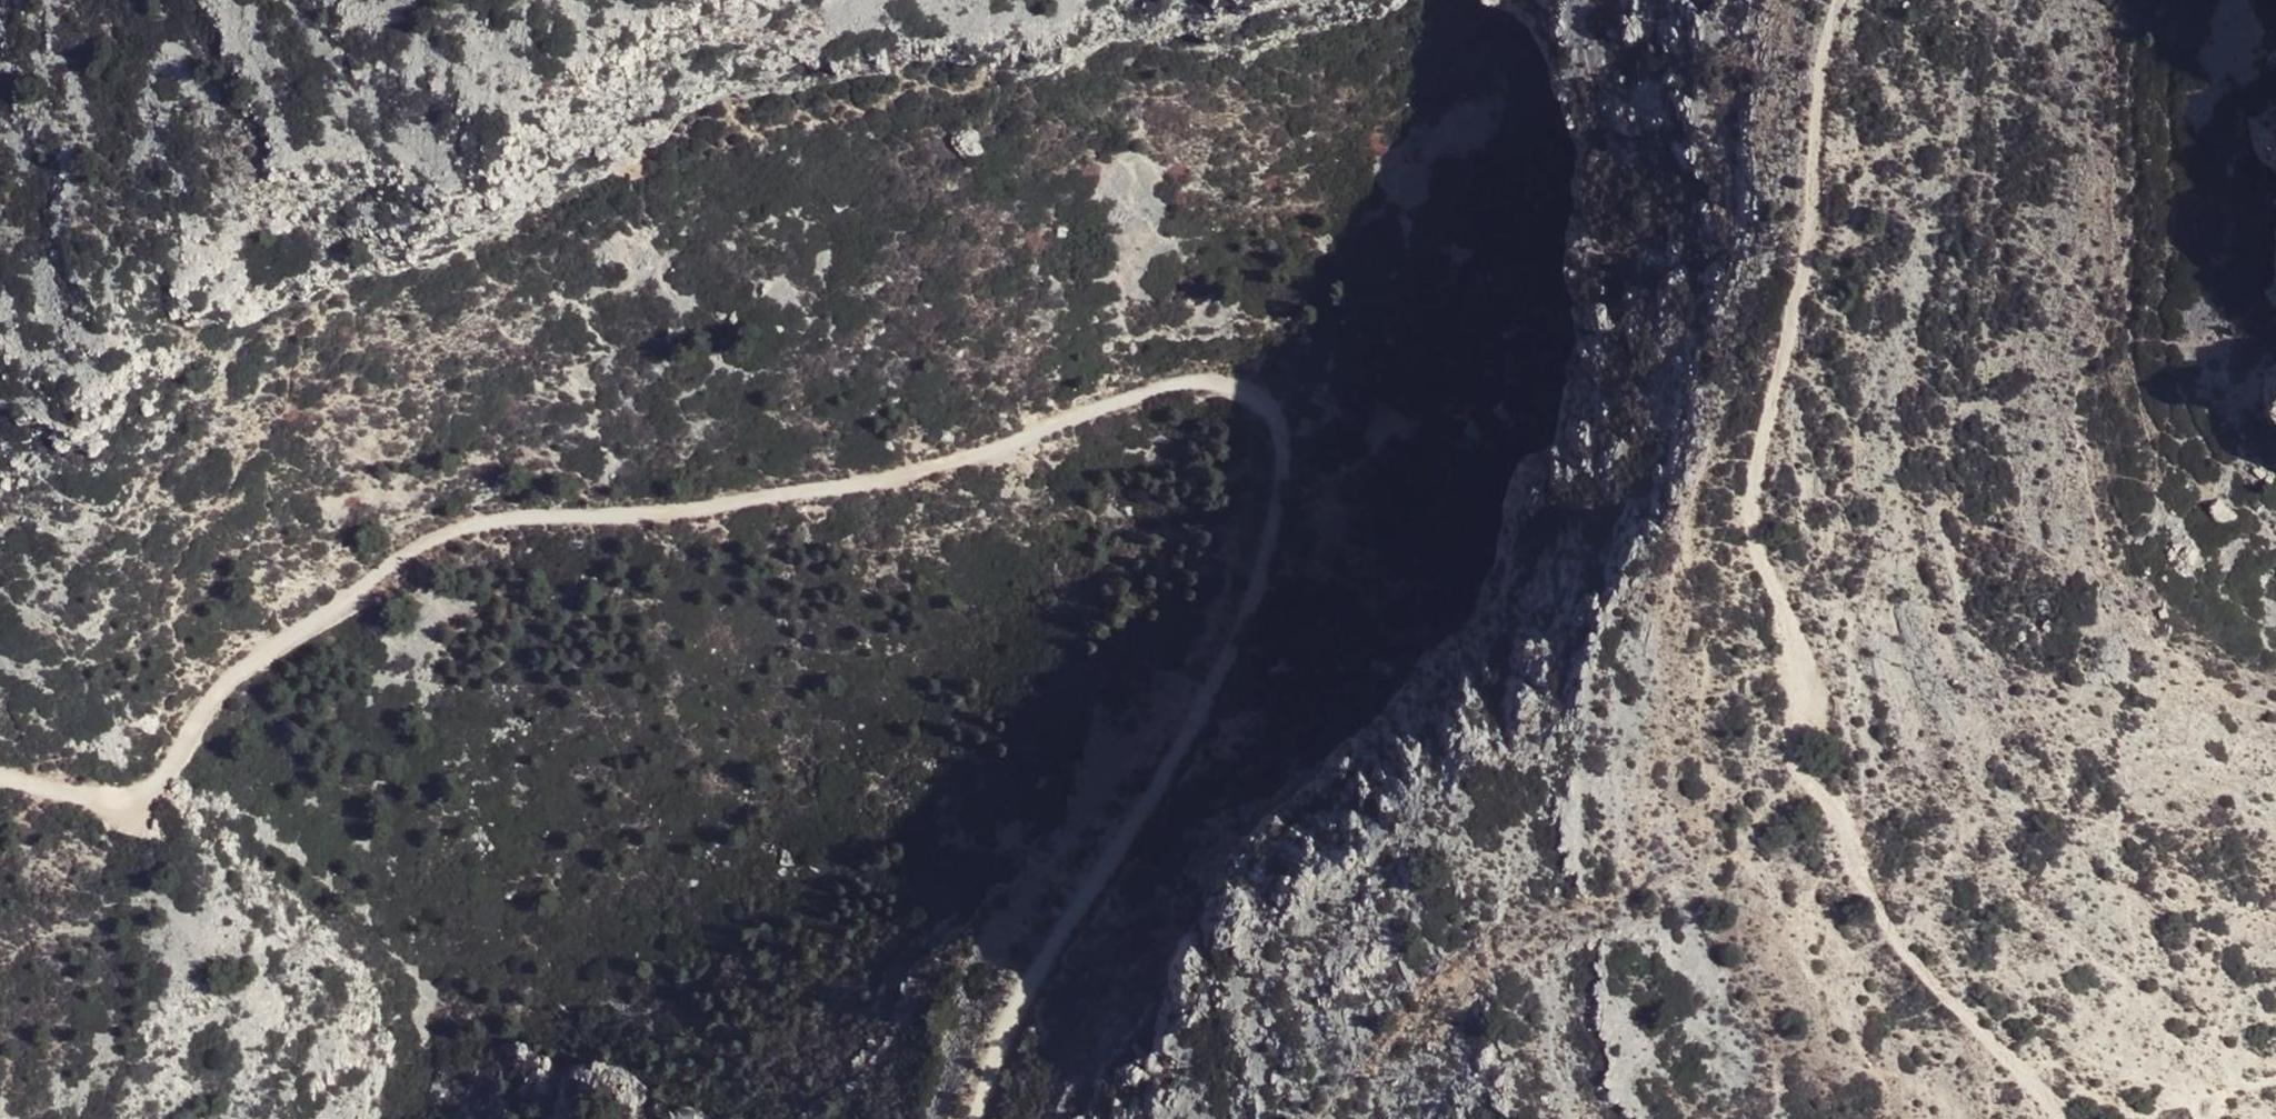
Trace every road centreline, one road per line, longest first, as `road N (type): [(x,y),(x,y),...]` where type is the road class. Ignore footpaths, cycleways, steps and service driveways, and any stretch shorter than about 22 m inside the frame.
road 1 (track): [(0,775),(80,794),(144,788),(179,757),(238,673),(416,547),(464,526),(652,511),(891,478),(1002,448),(1171,384),(1236,386),(1265,400),(1285,437),(1276,523),(1256,597),(1180,748),(1008,1024),(975,1118)]
road 2 (track): [(1836,0),(1820,66),(1804,274),(1752,507),(1759,552),(1798,658),(1796,765),(1838,819),(1861,885),(1901,944),(2061,1118)]

